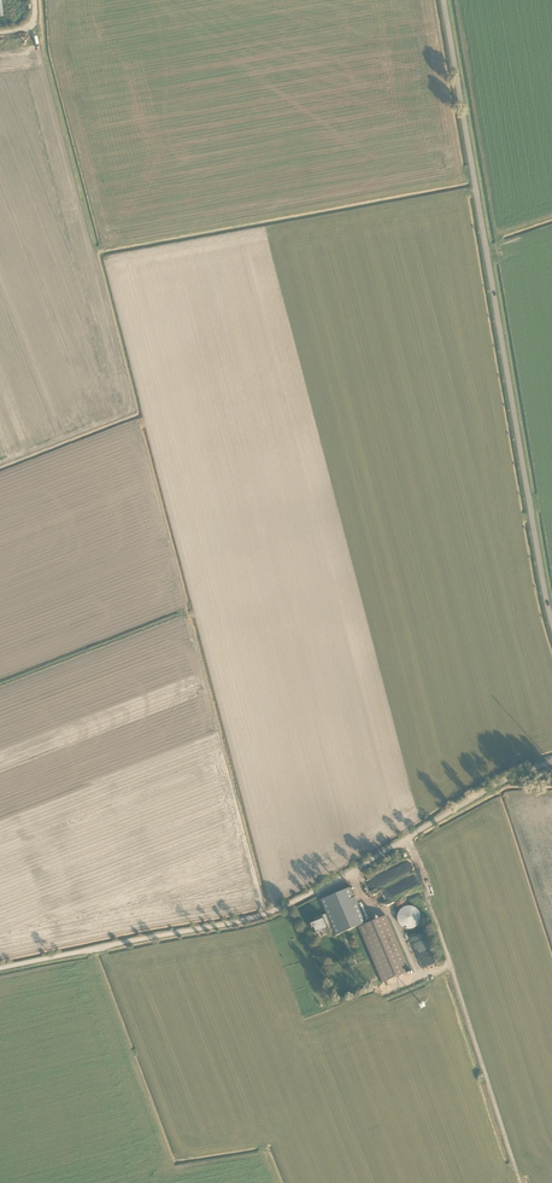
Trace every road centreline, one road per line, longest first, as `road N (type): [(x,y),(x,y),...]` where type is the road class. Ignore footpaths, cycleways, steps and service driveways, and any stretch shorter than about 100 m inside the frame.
road 1 (unclassified): [(551,618),(443,0)]
road 2 (unclassified): [(0,970),(258,918),(551,762)]

